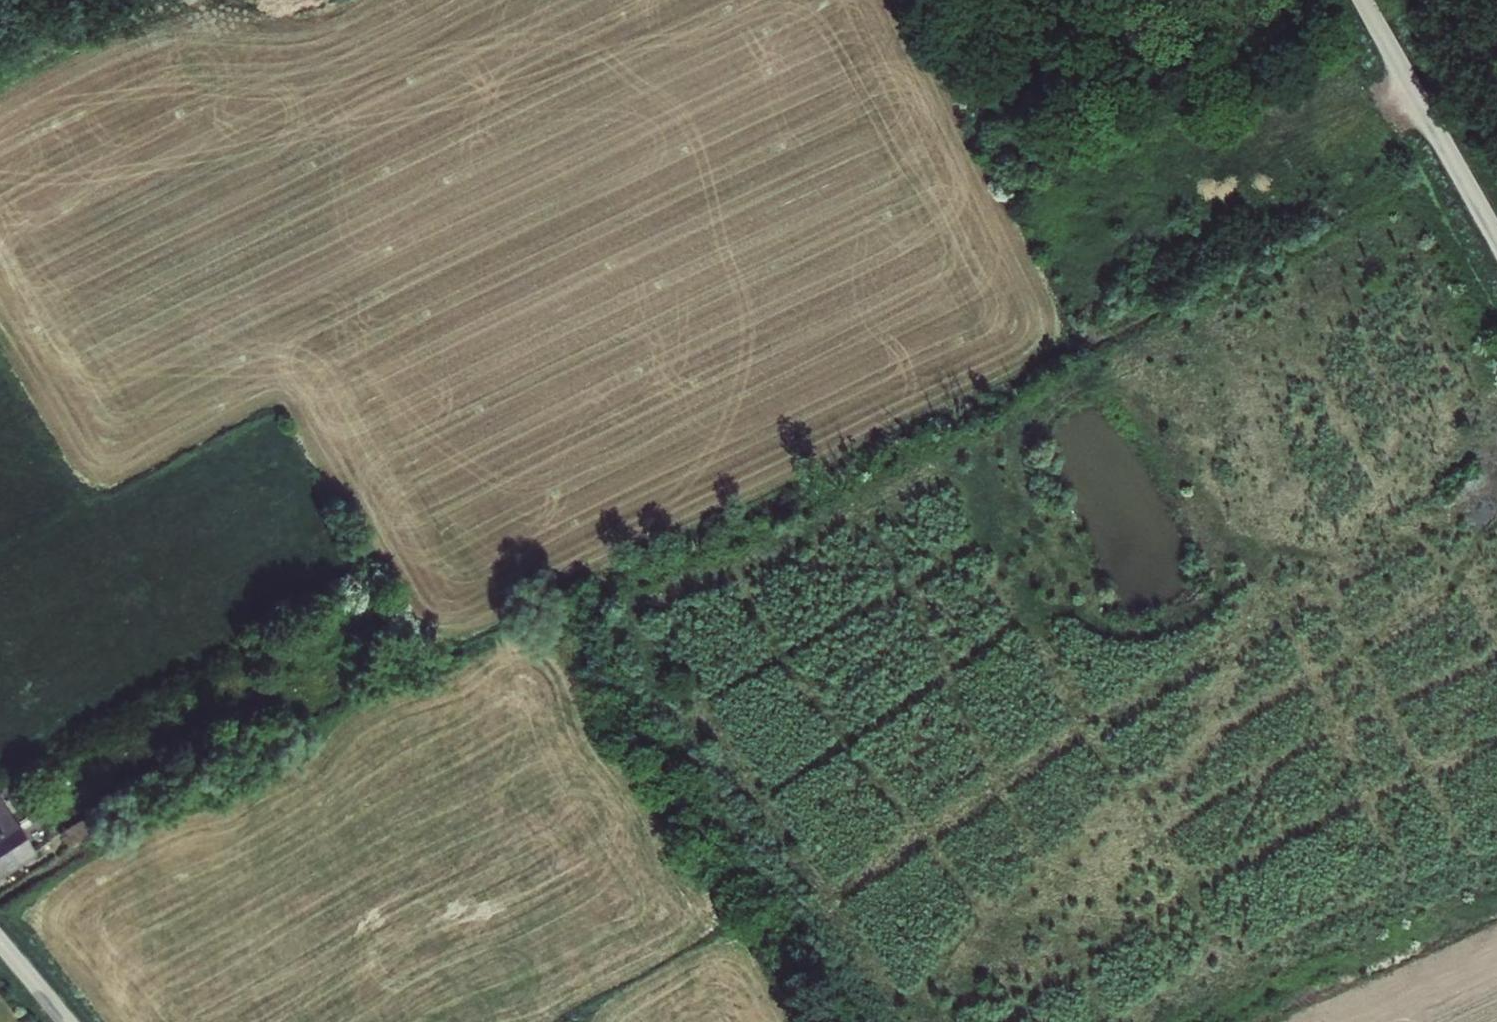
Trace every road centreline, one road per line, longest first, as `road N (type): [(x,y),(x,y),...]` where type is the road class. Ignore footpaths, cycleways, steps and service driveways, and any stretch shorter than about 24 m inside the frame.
road 1 (unclassified): [(1496,239),(1363,0)]

